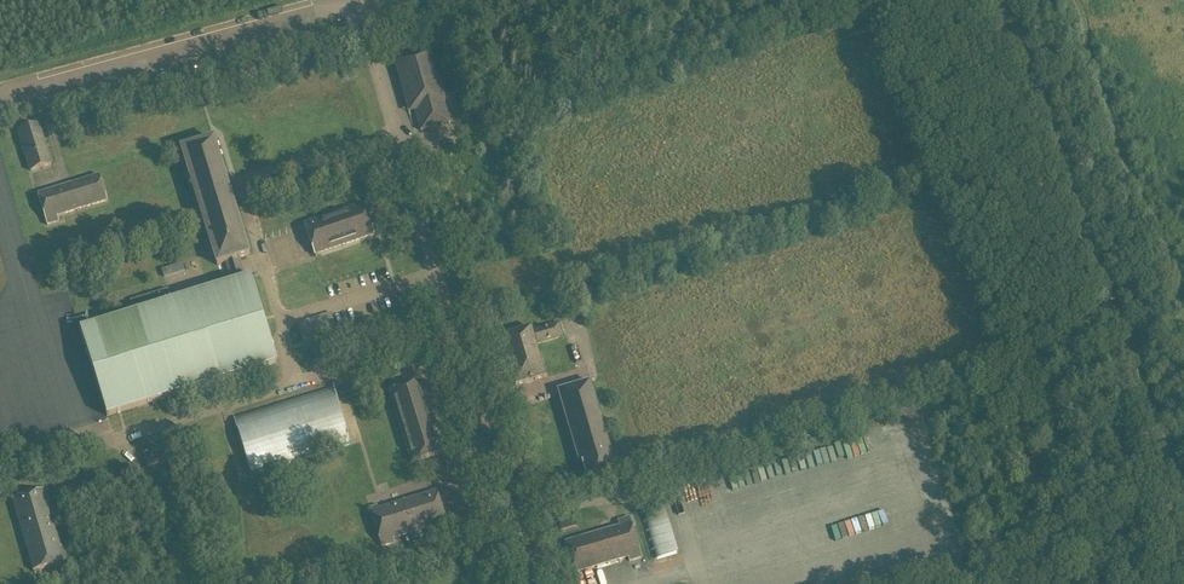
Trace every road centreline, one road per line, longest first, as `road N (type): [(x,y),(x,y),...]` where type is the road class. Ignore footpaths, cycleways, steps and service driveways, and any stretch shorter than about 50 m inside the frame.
road 1 (track): [(997,583),(1088,557),(1096,542),(900,0)]
road 2 (secondary): [(1183,515),(1001,0)]
road 3 (track): [(1183,305),(1075,0)]

